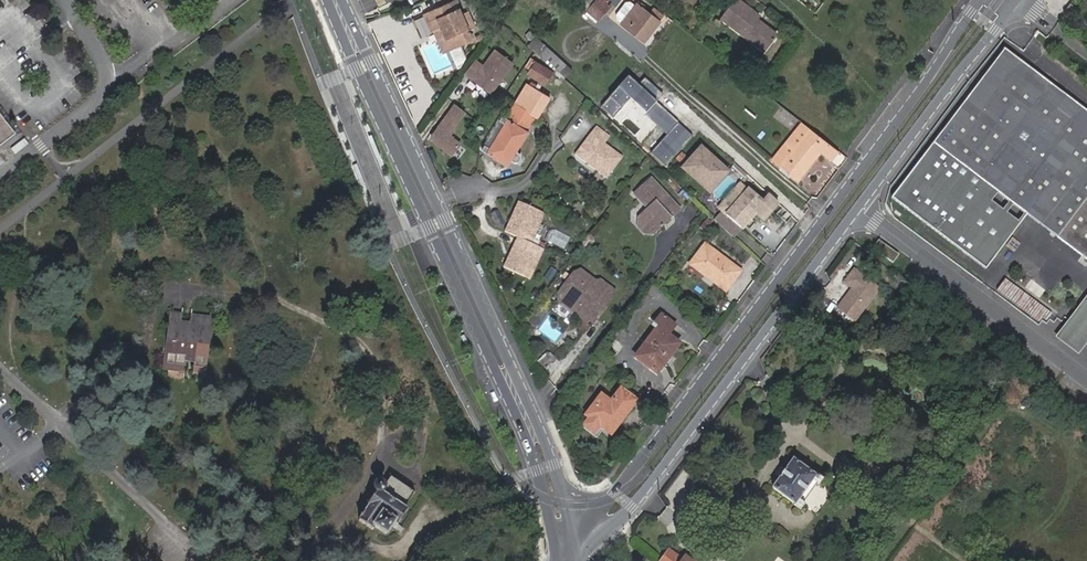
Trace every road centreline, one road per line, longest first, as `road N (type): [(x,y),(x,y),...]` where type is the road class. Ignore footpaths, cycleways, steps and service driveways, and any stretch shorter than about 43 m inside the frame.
road 1 (tertiary): [(576,552),(632,507),(1018,0)]
road 2 (tertiary): [(981,0),(576,552)]
road 3 (secondary): [(327,0),(523,430),(558,560)]
road 4 (secondary): [(576,552),(538,426),(342,0)]

